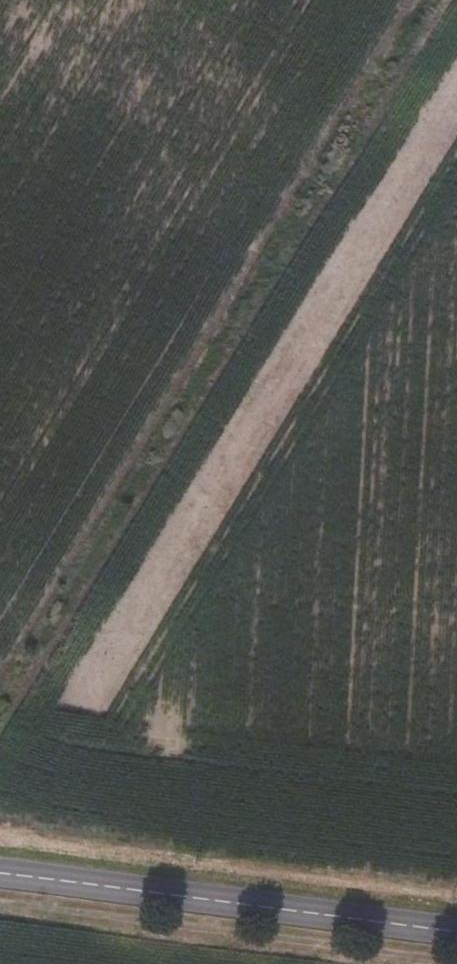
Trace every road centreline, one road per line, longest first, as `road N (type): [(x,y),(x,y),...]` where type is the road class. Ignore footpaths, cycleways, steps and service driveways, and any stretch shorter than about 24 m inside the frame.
road 1 (tertiary): [(456,932),(0,875)]

